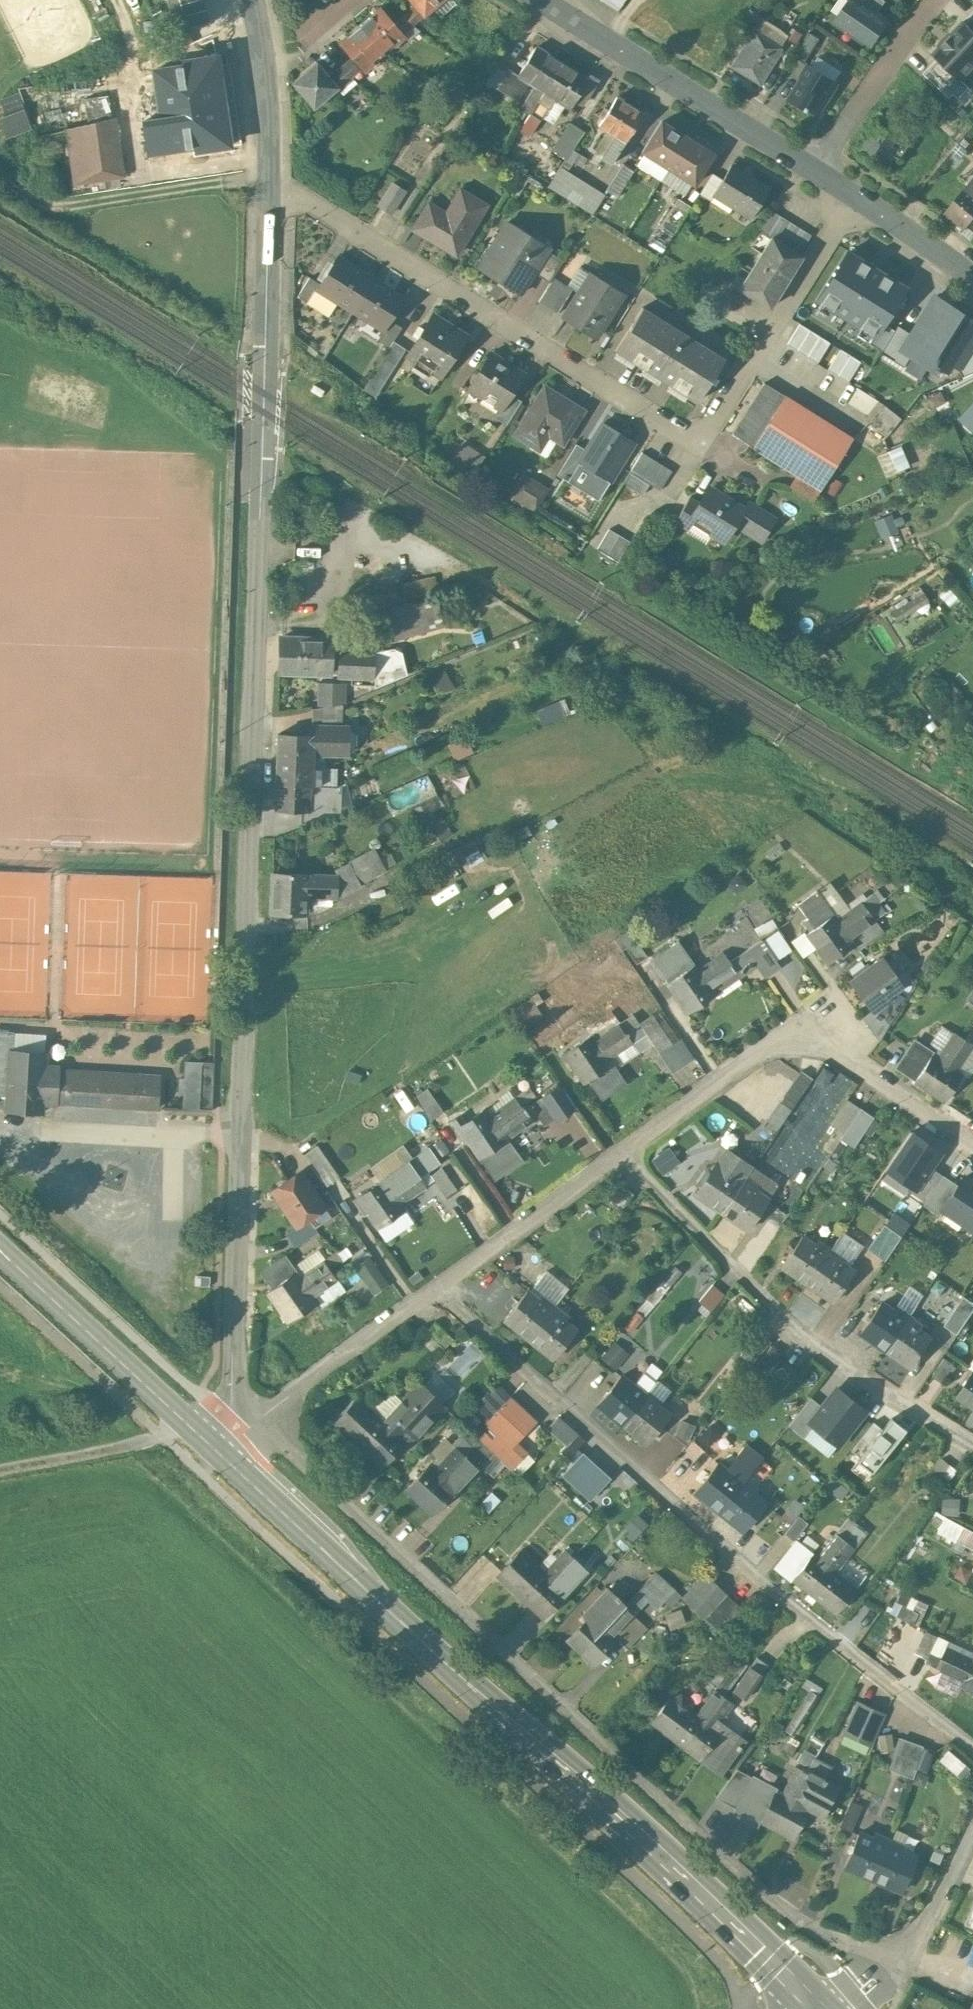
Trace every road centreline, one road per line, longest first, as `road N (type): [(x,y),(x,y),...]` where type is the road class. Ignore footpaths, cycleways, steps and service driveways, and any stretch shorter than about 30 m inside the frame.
road 1 (unclassified): [(273,178),(244,1140),(232,1410),(220,1452)]
road 2 (residential): [(898,1955),(818,1929),(771,1895),(260,1418)]
road 3 (primary): [(817,2008),(220,1452)]
road 4 (residential): [(856,196),(703,451),(273,178)]
road 5 (residential): [(972,1748),(765,1584),(433,1286)]
road 6 (residential): [(972,1442),(811,1344),(620,1151)]
road 7 (residential): [(620,1151),(773,1043),(828,1049),(972,1144)]
road 8 (residential): [(818,171),(542,0)]
road 9 (primary): [(220,1452),(0,1251)]
road 10 (residential): [(433,1286),(620,1151)]
road 11 (residential): [(260,1418),(433,1286)]
road 12 (residential): [(818,171),(937,0)]
road 13 (track): [(0,1472),(106,1455),(184,1420)]
road 14 (residential): [(972,1830),(934,1910),(898,1955)]
road 15 (residential): [(972,276),(856,196)]

